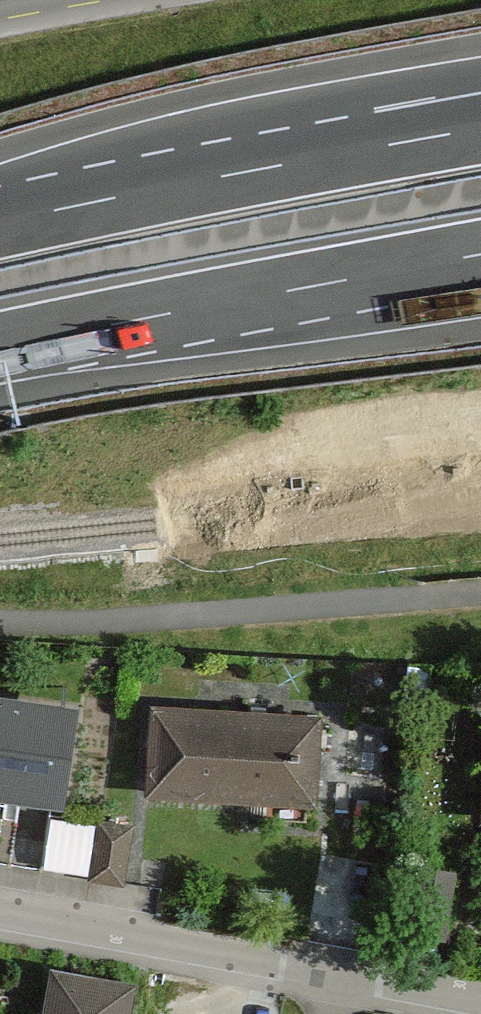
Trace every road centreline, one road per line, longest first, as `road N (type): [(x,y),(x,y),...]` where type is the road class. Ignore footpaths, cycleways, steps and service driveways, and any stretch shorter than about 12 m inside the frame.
road 1 (motorway): [(0,349),(480,254)]
road 2 (motorway): [(480,129),(0,222)]
road 3 (residential): [(480,1003),(0,913)]

